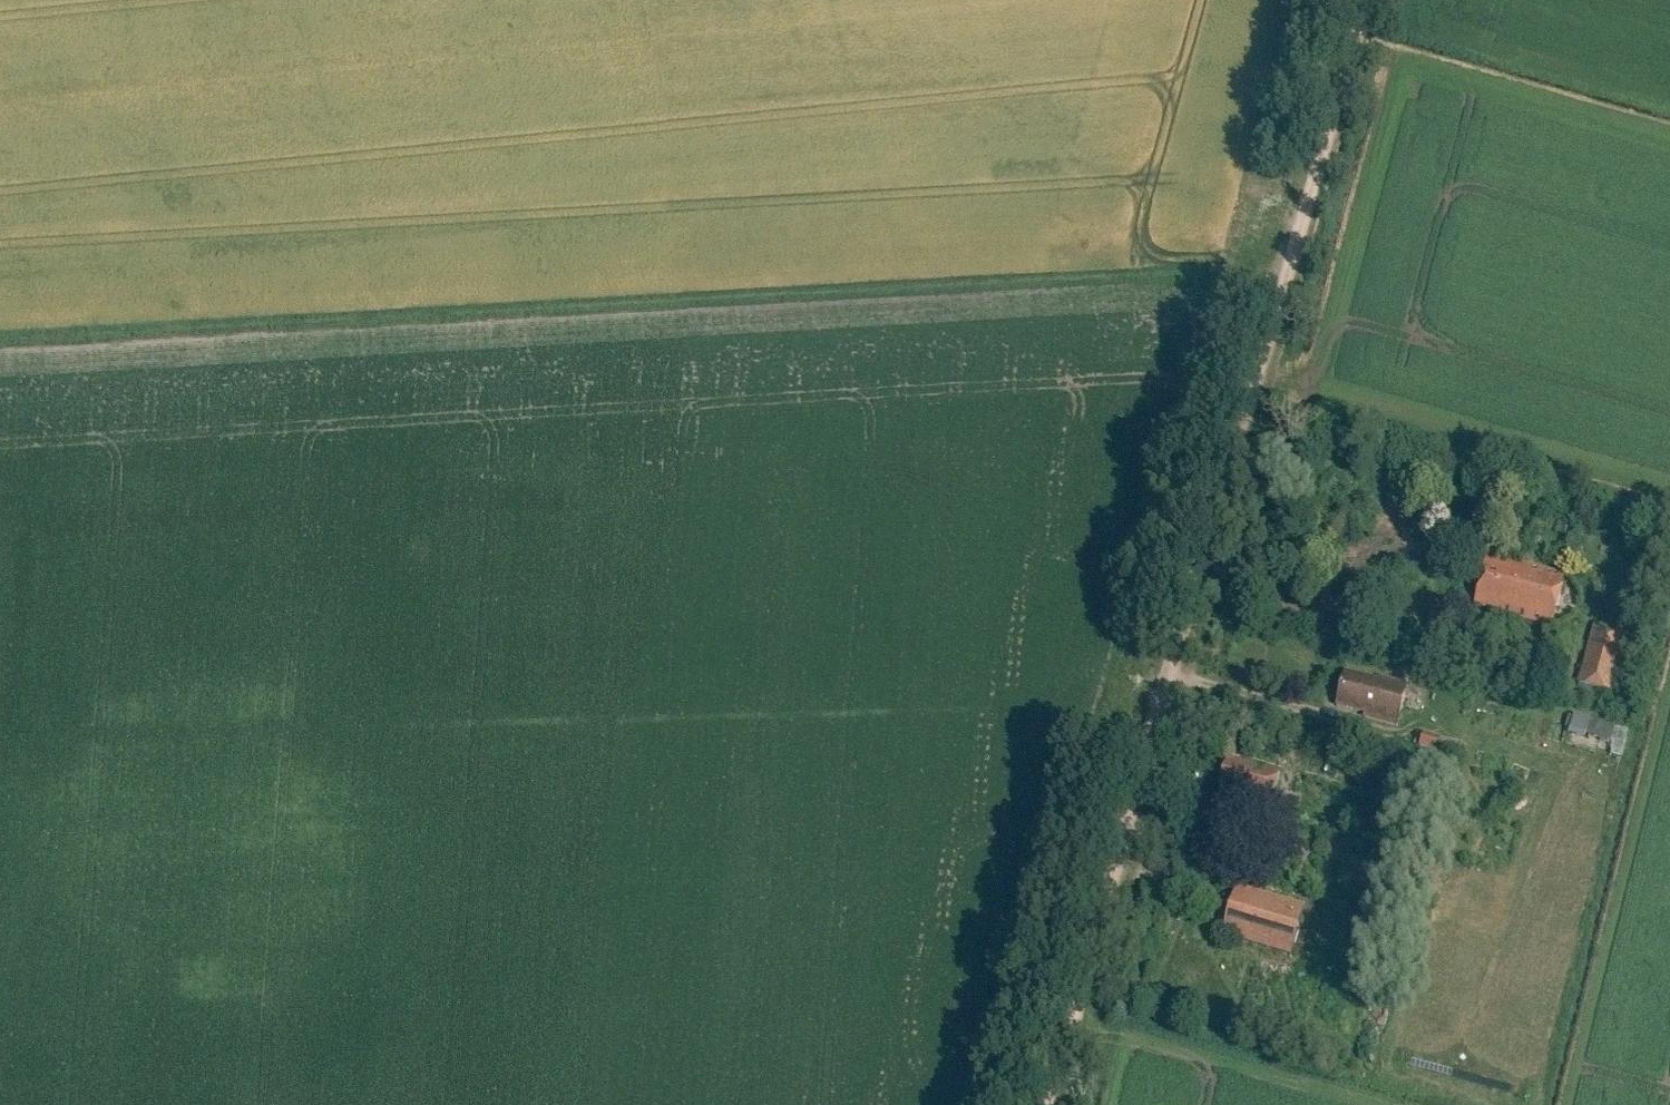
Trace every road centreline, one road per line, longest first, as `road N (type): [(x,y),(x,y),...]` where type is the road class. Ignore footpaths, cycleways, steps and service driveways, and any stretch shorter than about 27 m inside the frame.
road 1 (track): [(1054,1104),(1365,0)]

